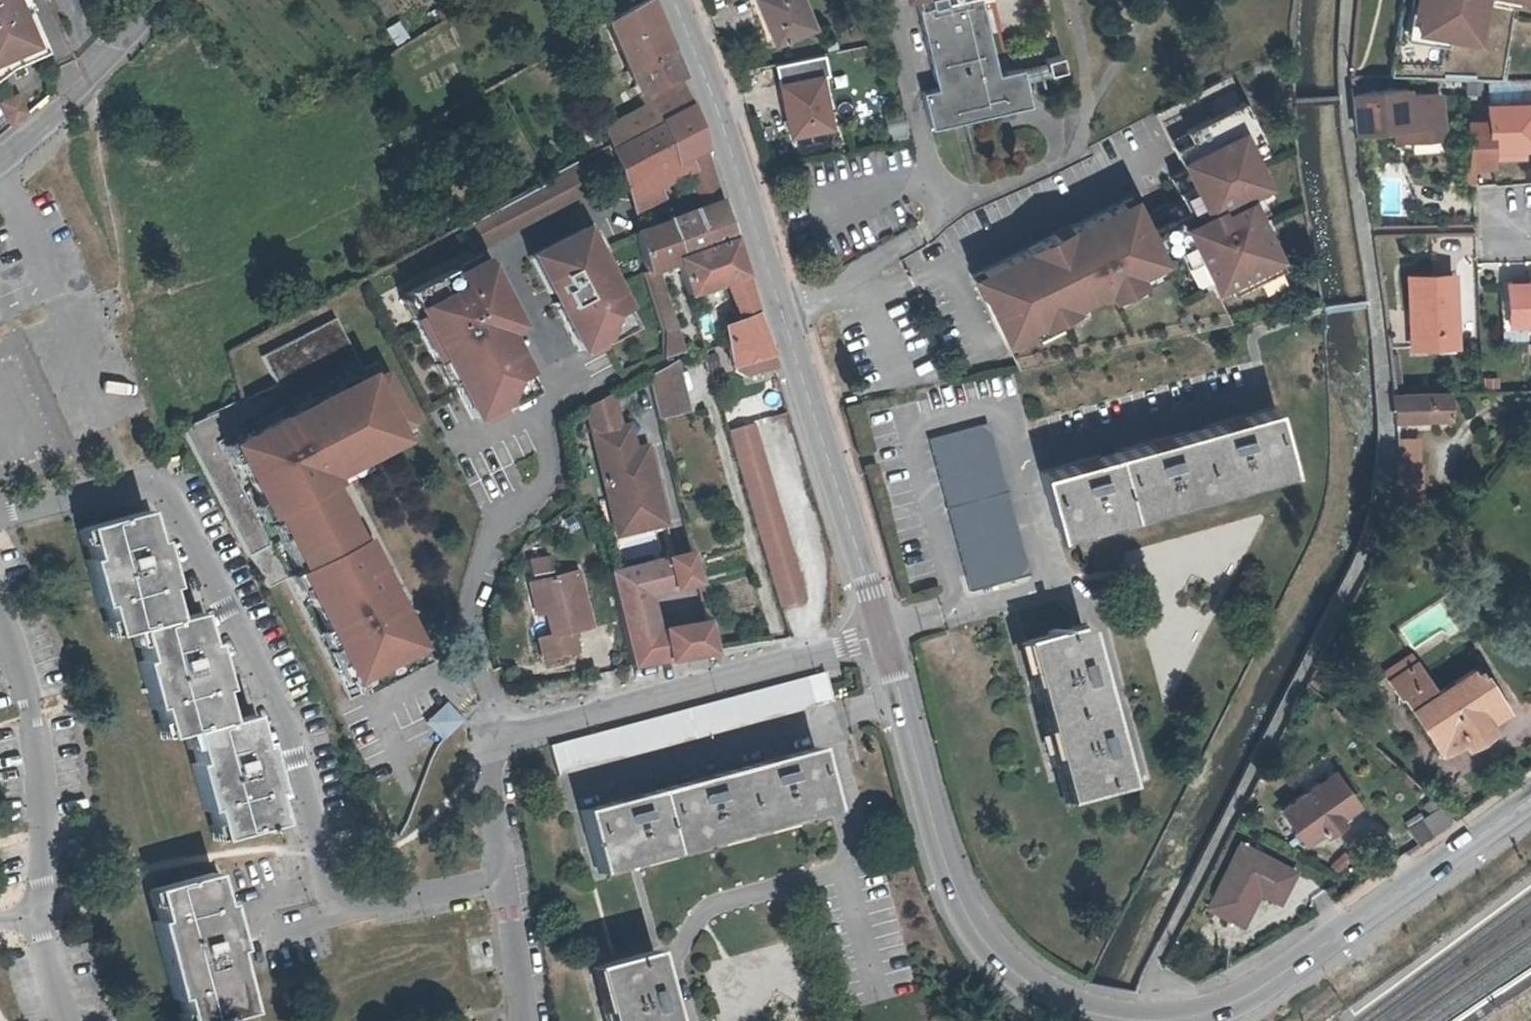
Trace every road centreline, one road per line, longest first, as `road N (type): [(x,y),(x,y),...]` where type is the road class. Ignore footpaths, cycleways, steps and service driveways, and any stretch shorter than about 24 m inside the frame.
road 1 (residential): [(0,517),(135,486),(175,500),(287,725),(324,904),(353,917),(502,886)]
road 2 (primary): [(666,0),(795,342),(880,636)]
road 3 (residential): [(880,636),(500,740),(483,757),(502,886)]
road 4 (primary): [(880,636),(959,897),(978,932),(1037,990),(1131,1020)]
road 5 (primary): [(1162,1020),(1193,1017),(1272,981),(1530,799)]
road 6 (residential): [(35,916),(40,798),(25,691),(0,629)]
road 7 (residential): [(160,0),(70,104),(0,157)]
road 8 (residential): [(502,886),(521,1020)]

